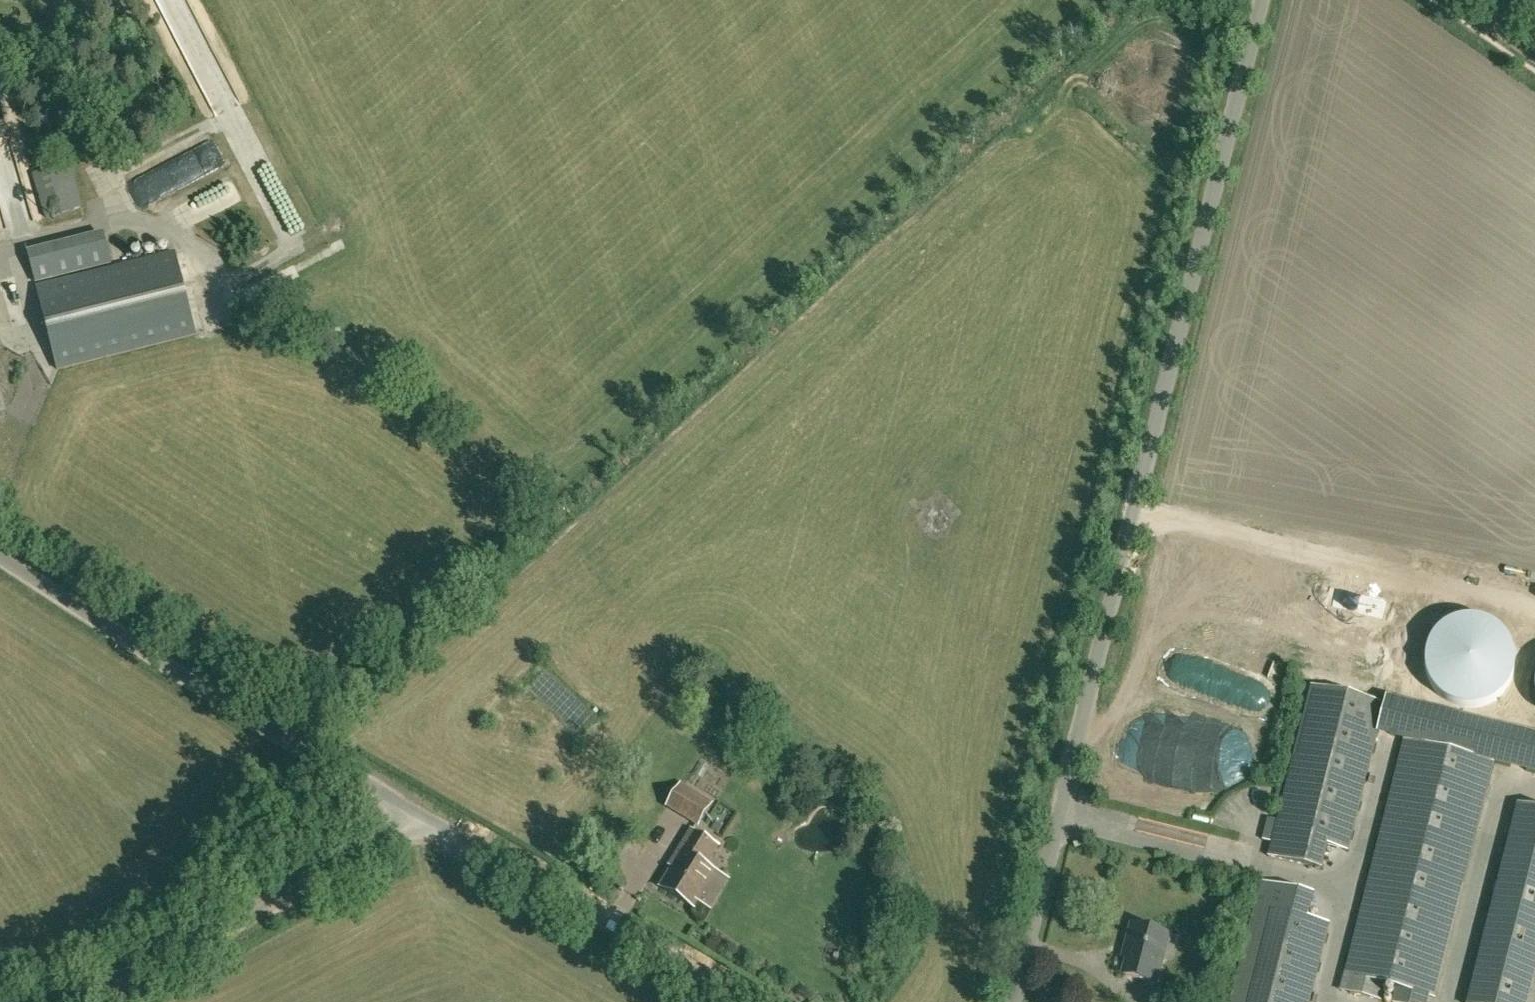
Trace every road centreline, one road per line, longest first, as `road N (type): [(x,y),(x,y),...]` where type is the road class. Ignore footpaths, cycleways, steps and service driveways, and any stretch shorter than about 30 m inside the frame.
road 1 (unclassified): [(1012,1001),(1051,817),(1258,0)]
road 2 (unclassified): [(420,813),(0,569)]
road 3 (unclassified): [(92,1001),(340,869),(420,813)]
road 4 (unclassified): [(746,1001),(420,813)]

